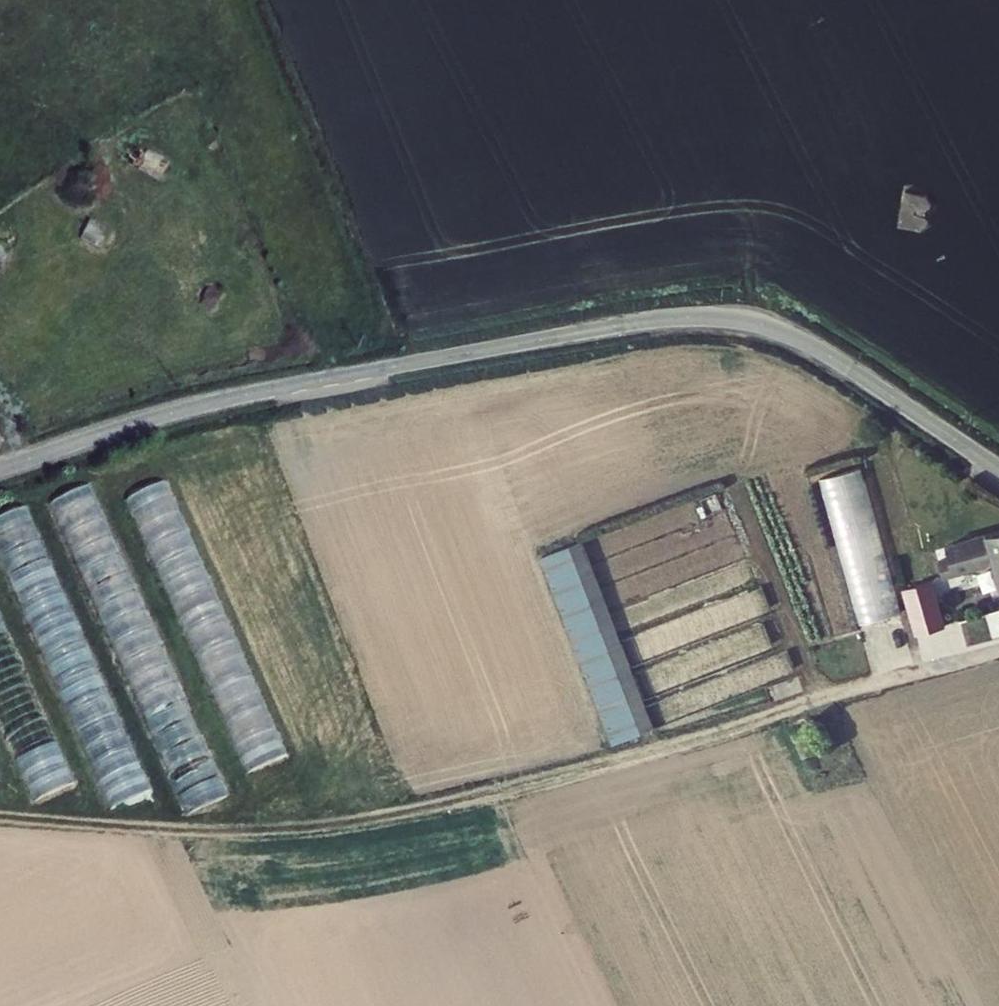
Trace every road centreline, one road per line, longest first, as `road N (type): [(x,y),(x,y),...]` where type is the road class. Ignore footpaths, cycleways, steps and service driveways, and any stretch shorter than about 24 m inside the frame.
road 1 (residential): [(0,468),(212,401),(606,326),(702,316),(800,339),(998,468)]

